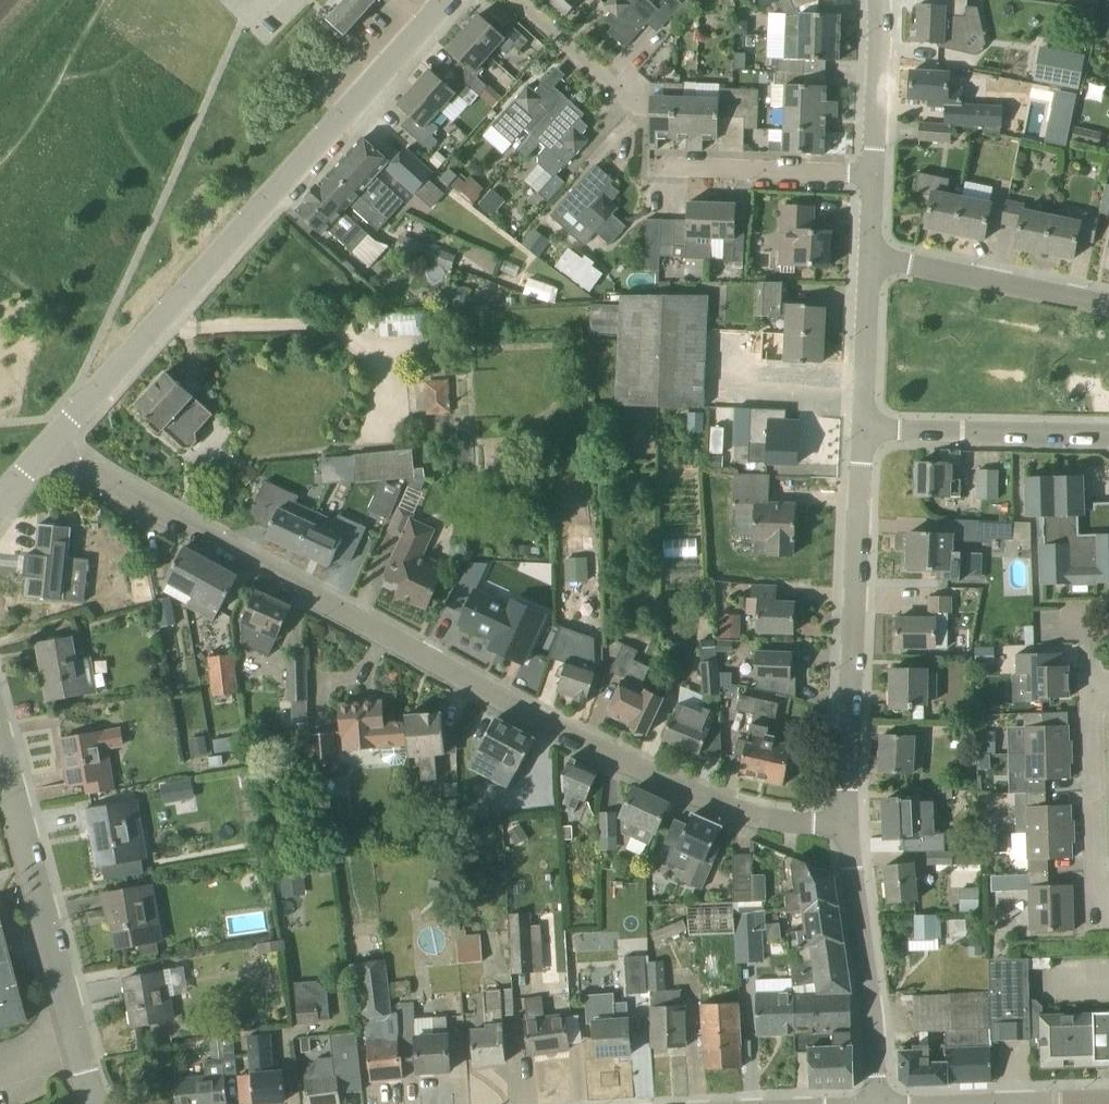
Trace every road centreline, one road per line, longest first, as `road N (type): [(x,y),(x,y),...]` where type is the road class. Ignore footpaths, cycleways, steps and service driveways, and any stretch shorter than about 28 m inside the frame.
road 1 (residential): [(845,823),(759,821),(573,738),(47,451)]
road 2 (residential): [(47,451),(446,0)]
road 3 (residential): [(845,823),(863,427)]
road 4 (residential): [(93,1103),(0,732)]
road 5 (motorway): [(0,235),(226,0)]
road 6 (residential): [(880,1103),(845,823)]
road 7 (residential): [(1108,436),(863,427)]
road 8 (residential): [(1108,305),(873,262)]
road 9 (residential): [(877,176),(643,169)]
road 10 (unclassified): [(1108,897),(1095,865),(1091,706),(1108,686)]
road 11 (motorway): [(147,0),(0,153)]
road 12 (residential): [(877,176),(879,0)]
road 13 (residential): [(863,427),(873,262)]
road 14 (residential): [(641,105),(516,0)]

